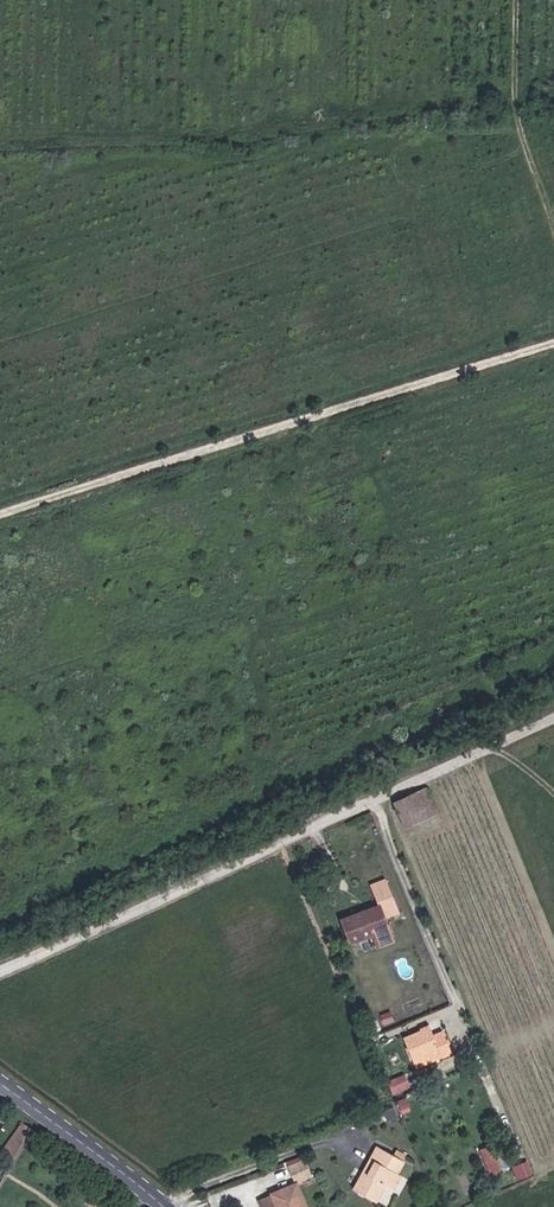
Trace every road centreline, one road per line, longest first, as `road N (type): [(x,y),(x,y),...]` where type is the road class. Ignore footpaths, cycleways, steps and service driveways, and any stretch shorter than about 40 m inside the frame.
road 1 (unclassified): [(0,971),(553,717)]
road 2 (tertiary): [(0,1085),(162,1206)]

